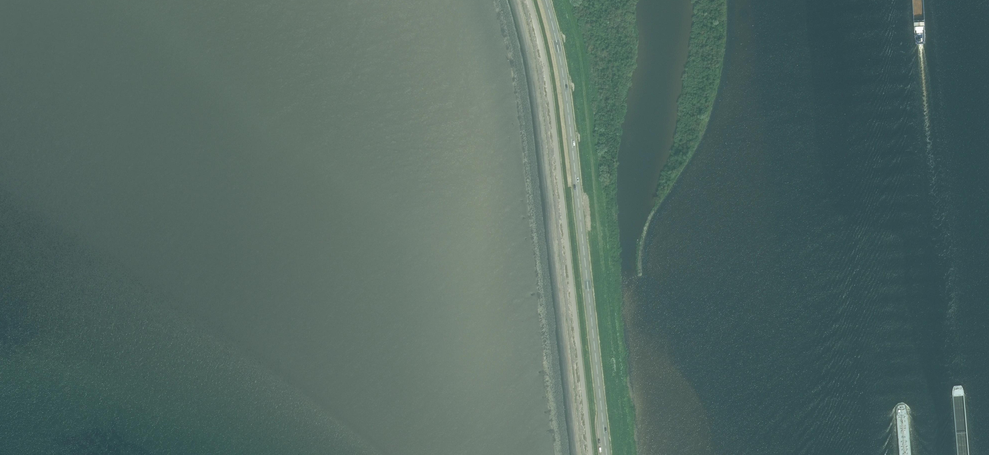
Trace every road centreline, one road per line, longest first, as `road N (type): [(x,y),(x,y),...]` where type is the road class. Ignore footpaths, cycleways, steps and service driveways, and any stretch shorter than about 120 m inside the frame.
road 1 (unclassified): [(590,454),(548,79),(529,0)]
road 2 (trunk): [(606,454),(561,58),(546,0)]

